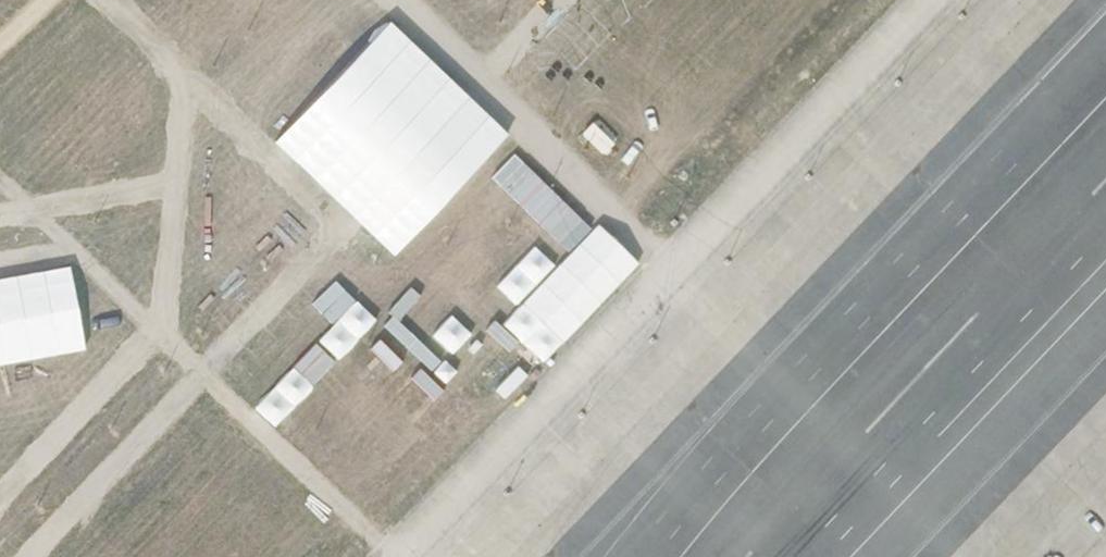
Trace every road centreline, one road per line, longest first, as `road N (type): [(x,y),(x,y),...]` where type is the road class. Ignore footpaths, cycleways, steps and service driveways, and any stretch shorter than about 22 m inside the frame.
road 1 (track): [(26,556),(346,220),(112,0)]
road 2 (track): [(399,0),(851,442)]
road 3 (track): [(0,179),(396,556)]
road 4 (track): [(183,67),(158,330),(0,497)]
road 5 (track): [(0,216),(172,186)]

